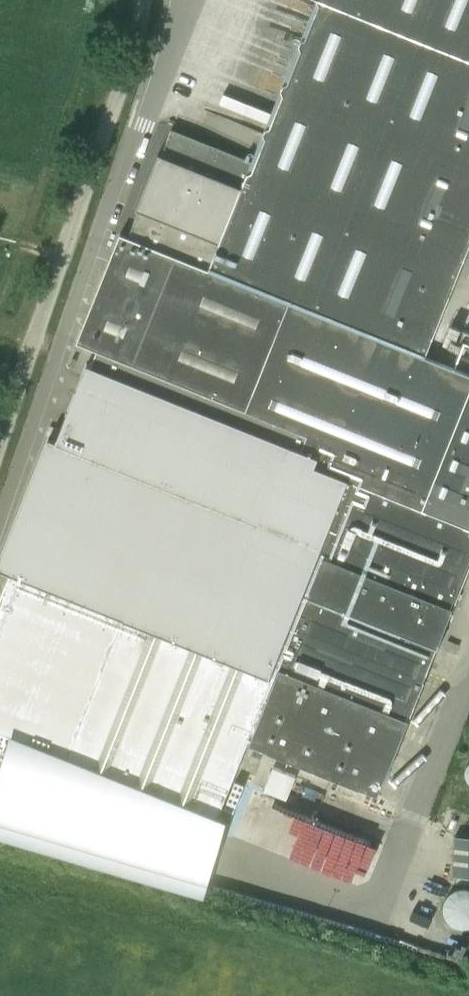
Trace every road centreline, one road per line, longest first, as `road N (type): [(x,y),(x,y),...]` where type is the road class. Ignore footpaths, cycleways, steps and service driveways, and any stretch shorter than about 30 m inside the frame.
road 1 (unclassified): [(0,442),(136,43),(142,0)]

